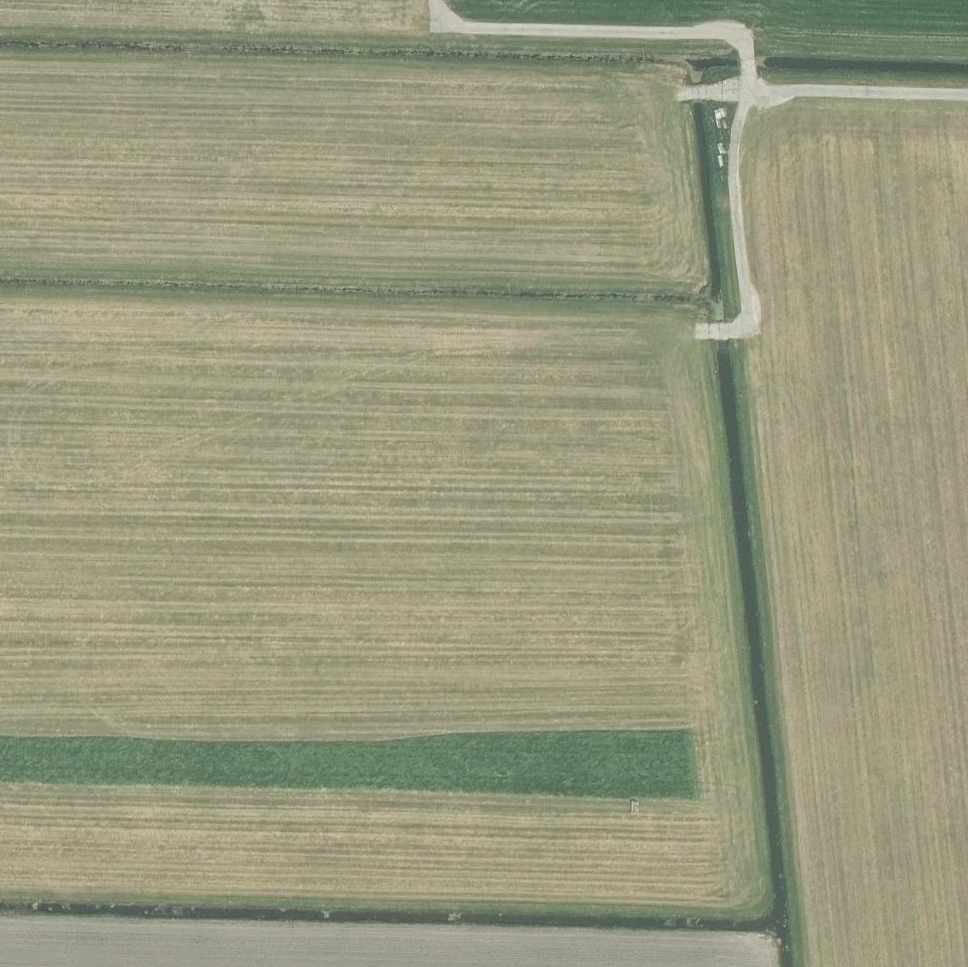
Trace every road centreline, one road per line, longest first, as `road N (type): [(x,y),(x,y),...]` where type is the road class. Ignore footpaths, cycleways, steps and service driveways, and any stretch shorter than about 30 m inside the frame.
road 1 (track): [(435,0),(436,28),(744,33),(748,74),(732,162),(748,331),(696,331)]
road 2 (track): [(967,95),(677,94)]

